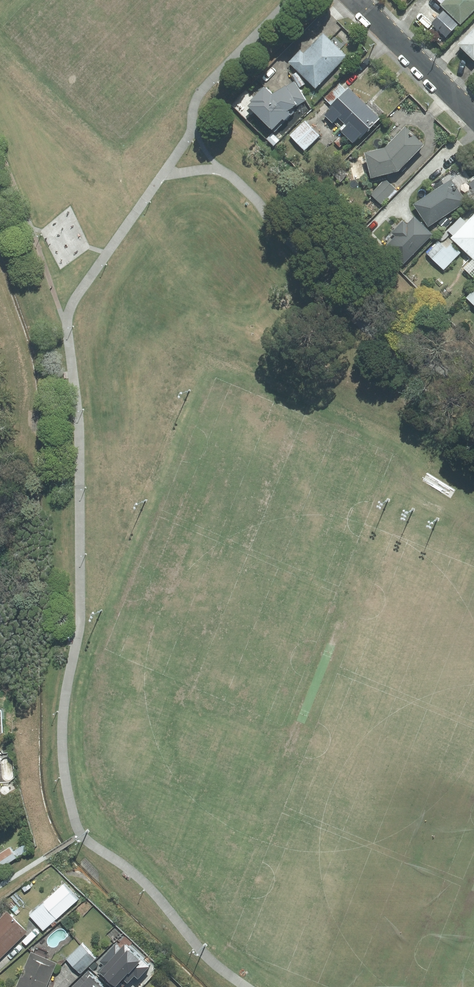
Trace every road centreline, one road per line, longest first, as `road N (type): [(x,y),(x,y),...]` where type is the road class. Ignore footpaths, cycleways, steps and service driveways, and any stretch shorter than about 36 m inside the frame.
road 1 (residential): [(354,0),(473,114)]

